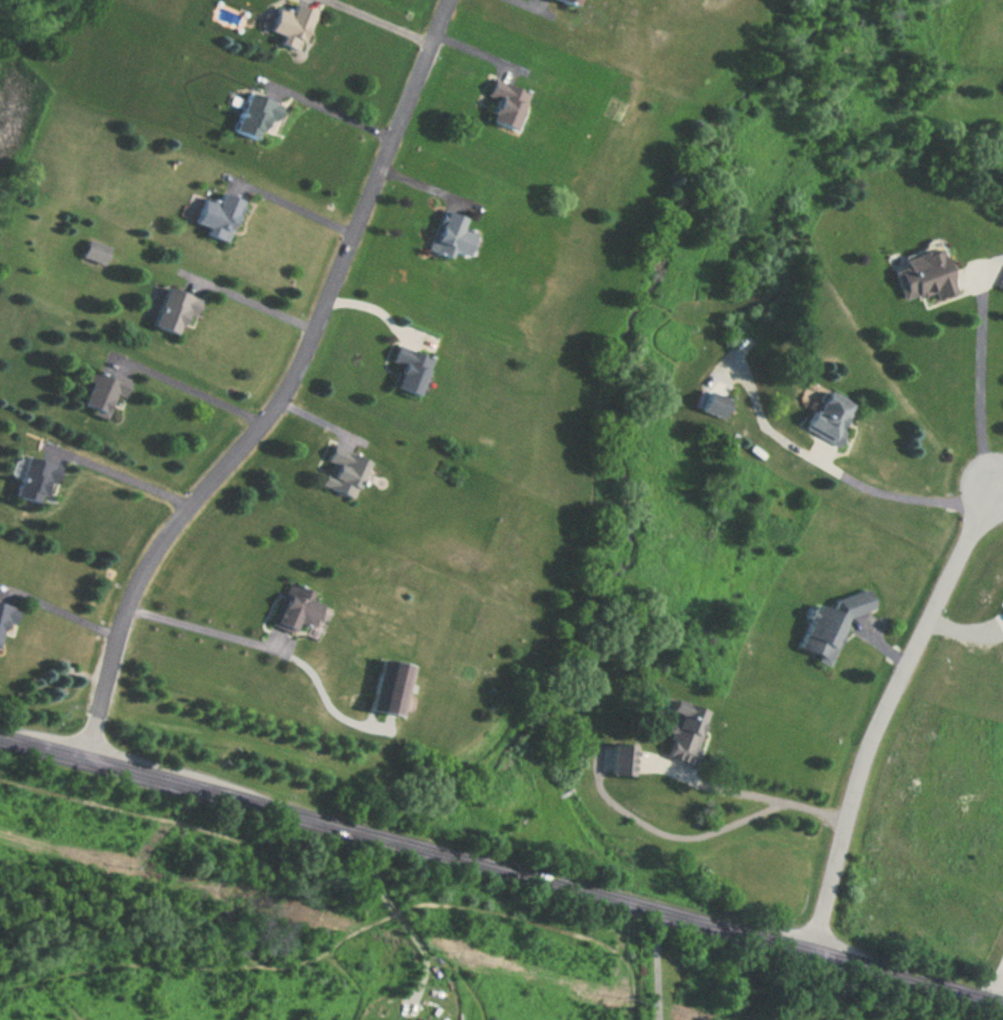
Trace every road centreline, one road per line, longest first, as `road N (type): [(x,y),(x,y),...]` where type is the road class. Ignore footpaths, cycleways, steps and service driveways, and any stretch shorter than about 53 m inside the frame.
road 1 (secondary): [(1002,1004),(0,739)]
road 2 (residential): [(79,760),(129,603),(159,541),(297,375),(448,0)]
road 3 (residential): [(813,953),(846,819),(883,717),(996,483)]

